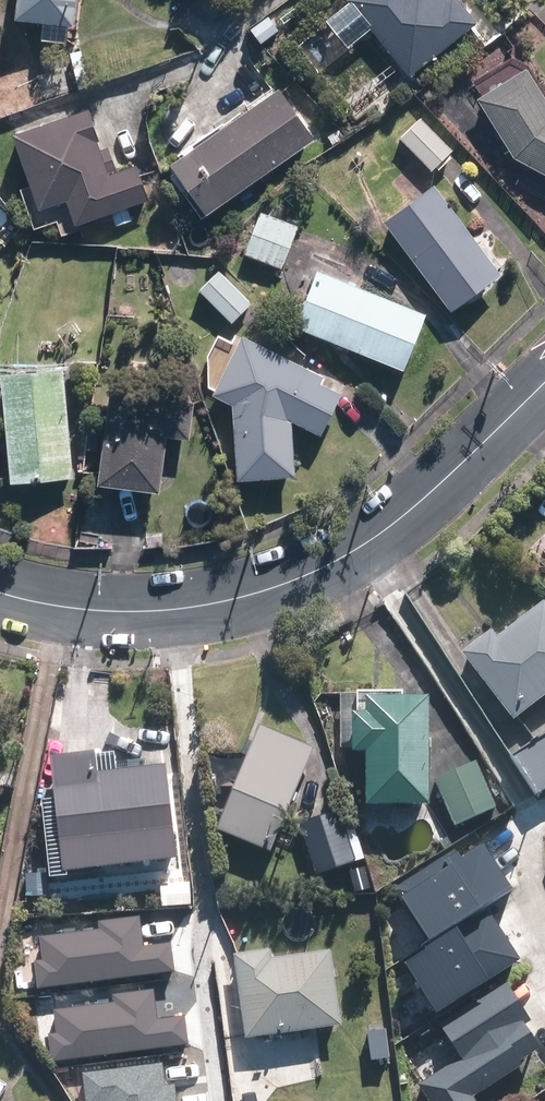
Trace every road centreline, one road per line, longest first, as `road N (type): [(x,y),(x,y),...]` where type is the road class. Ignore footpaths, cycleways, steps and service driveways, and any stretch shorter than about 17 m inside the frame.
road 1 (residential): [(0,590),(133,610),(267,586),(397,520),(544,381)]

